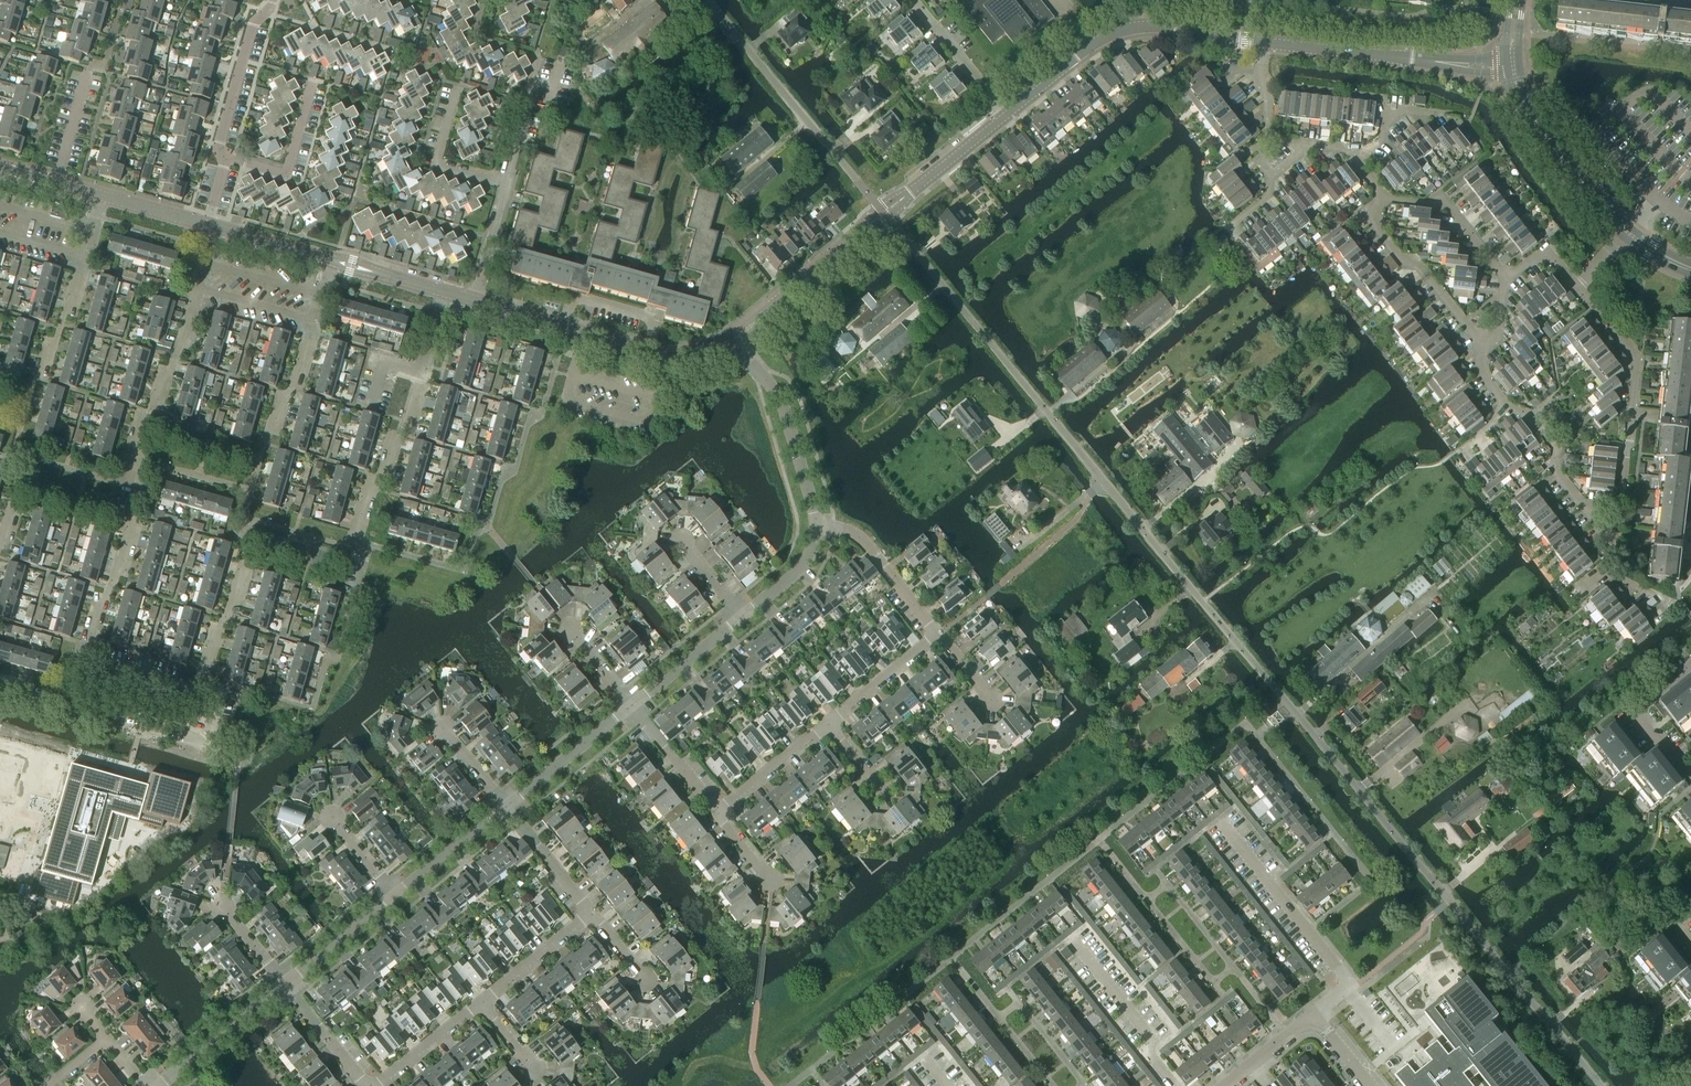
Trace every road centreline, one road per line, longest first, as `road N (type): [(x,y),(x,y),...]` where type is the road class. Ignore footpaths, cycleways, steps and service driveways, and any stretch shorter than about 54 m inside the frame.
road 1 (residential): [(1602,1085),(883,213)]
road 2 (residential): [(83,663),(101,601),(115,586),(129,537),(132,459),(194,299),(208,225)]
road 3 (tertiary): [(1264,43),(1152,27),(1124,31),(1008,116)]
road 4 (residential): [(883,213),(707,0)]
road 5 (tertiary): [(736,337),(700,354),(667,356),(474,300)]
road 6 (residential): [(1593,517),(1621,499),(1636,357),(1577,288)]
road 7 (residential): [(818,527),(783,403),(736,337)]
road 8 (residential): [(1480,348),(1421,266),(1398,253),(1368,215),(1389,198)]
road 9 (tertiary): [(883,213),(736,337)]
road 10 (residential): [(267,440),(329,260)]
road 11 (residential): [(422,372),(353,548)]
road 12 (residential): [(197,695),(254,520)]
road 13 (tertiary): [(1446,63),(1264,43)]
road 14 (residential): [(941,633),(859,540),(818,527)]
road 15 (residential): [(217,153),(253,24),(274,0)]
road 16 (residential): [(217,153),(289,173),(314,86)]
road 17 (residential): [(157,1085),(285,985)]
road 18 (residential): [(507,807),(632,705)]
road 19 (tertiary): [(1008,116),(883,213)]
road 20 (residential): [(1690,771),(1633,710),(1690,664)]
road 21 (residential): [(1504,278),(1448,206),(1389,198)]
road 22 (residential): [(1593,517),(1558,472),(1560,450),(1531,414),(1508,404)]
road 23 (residential): [(1008,116),(913,0)]
road 24 (residential): [(506,181),(438,162),(458,87)]
road 25 (residential): [(210,746),(71,706)]
road 26 (residential): [(719,816),(830,724)]
road 27 (residential): [(285,985),(397,895)]
road 28 (residential): [(830,724),(941,633)]
road 29 (residential): [(482,1002),(592,912)]
road 30 (residential): [(719,816),(632,705)]
road 31 (residential): [(397,895),(507,807)]
road 32 (residential): [(632,705),(742,617)]
road 33 (residential): [(592,912),(507,807)]
road 34 (residential): [(377,1085),(482,1002)]
road 35 (residential): [(1310,143),(1279,139),(1269,126),(1264,43)]
road 36 (residential): [(506,181),(536,56)]
road 37 (residential): [(285,985),(362,1085)]
road 38 (tertiary): [(329,260),(208,225)]
road 39 (residential): [(474,300),(506,181)]
road 40 (residential): [(742,617),(800,569),(818,527)]
road 41 (tertiary): [(444,291),(329,260)]

